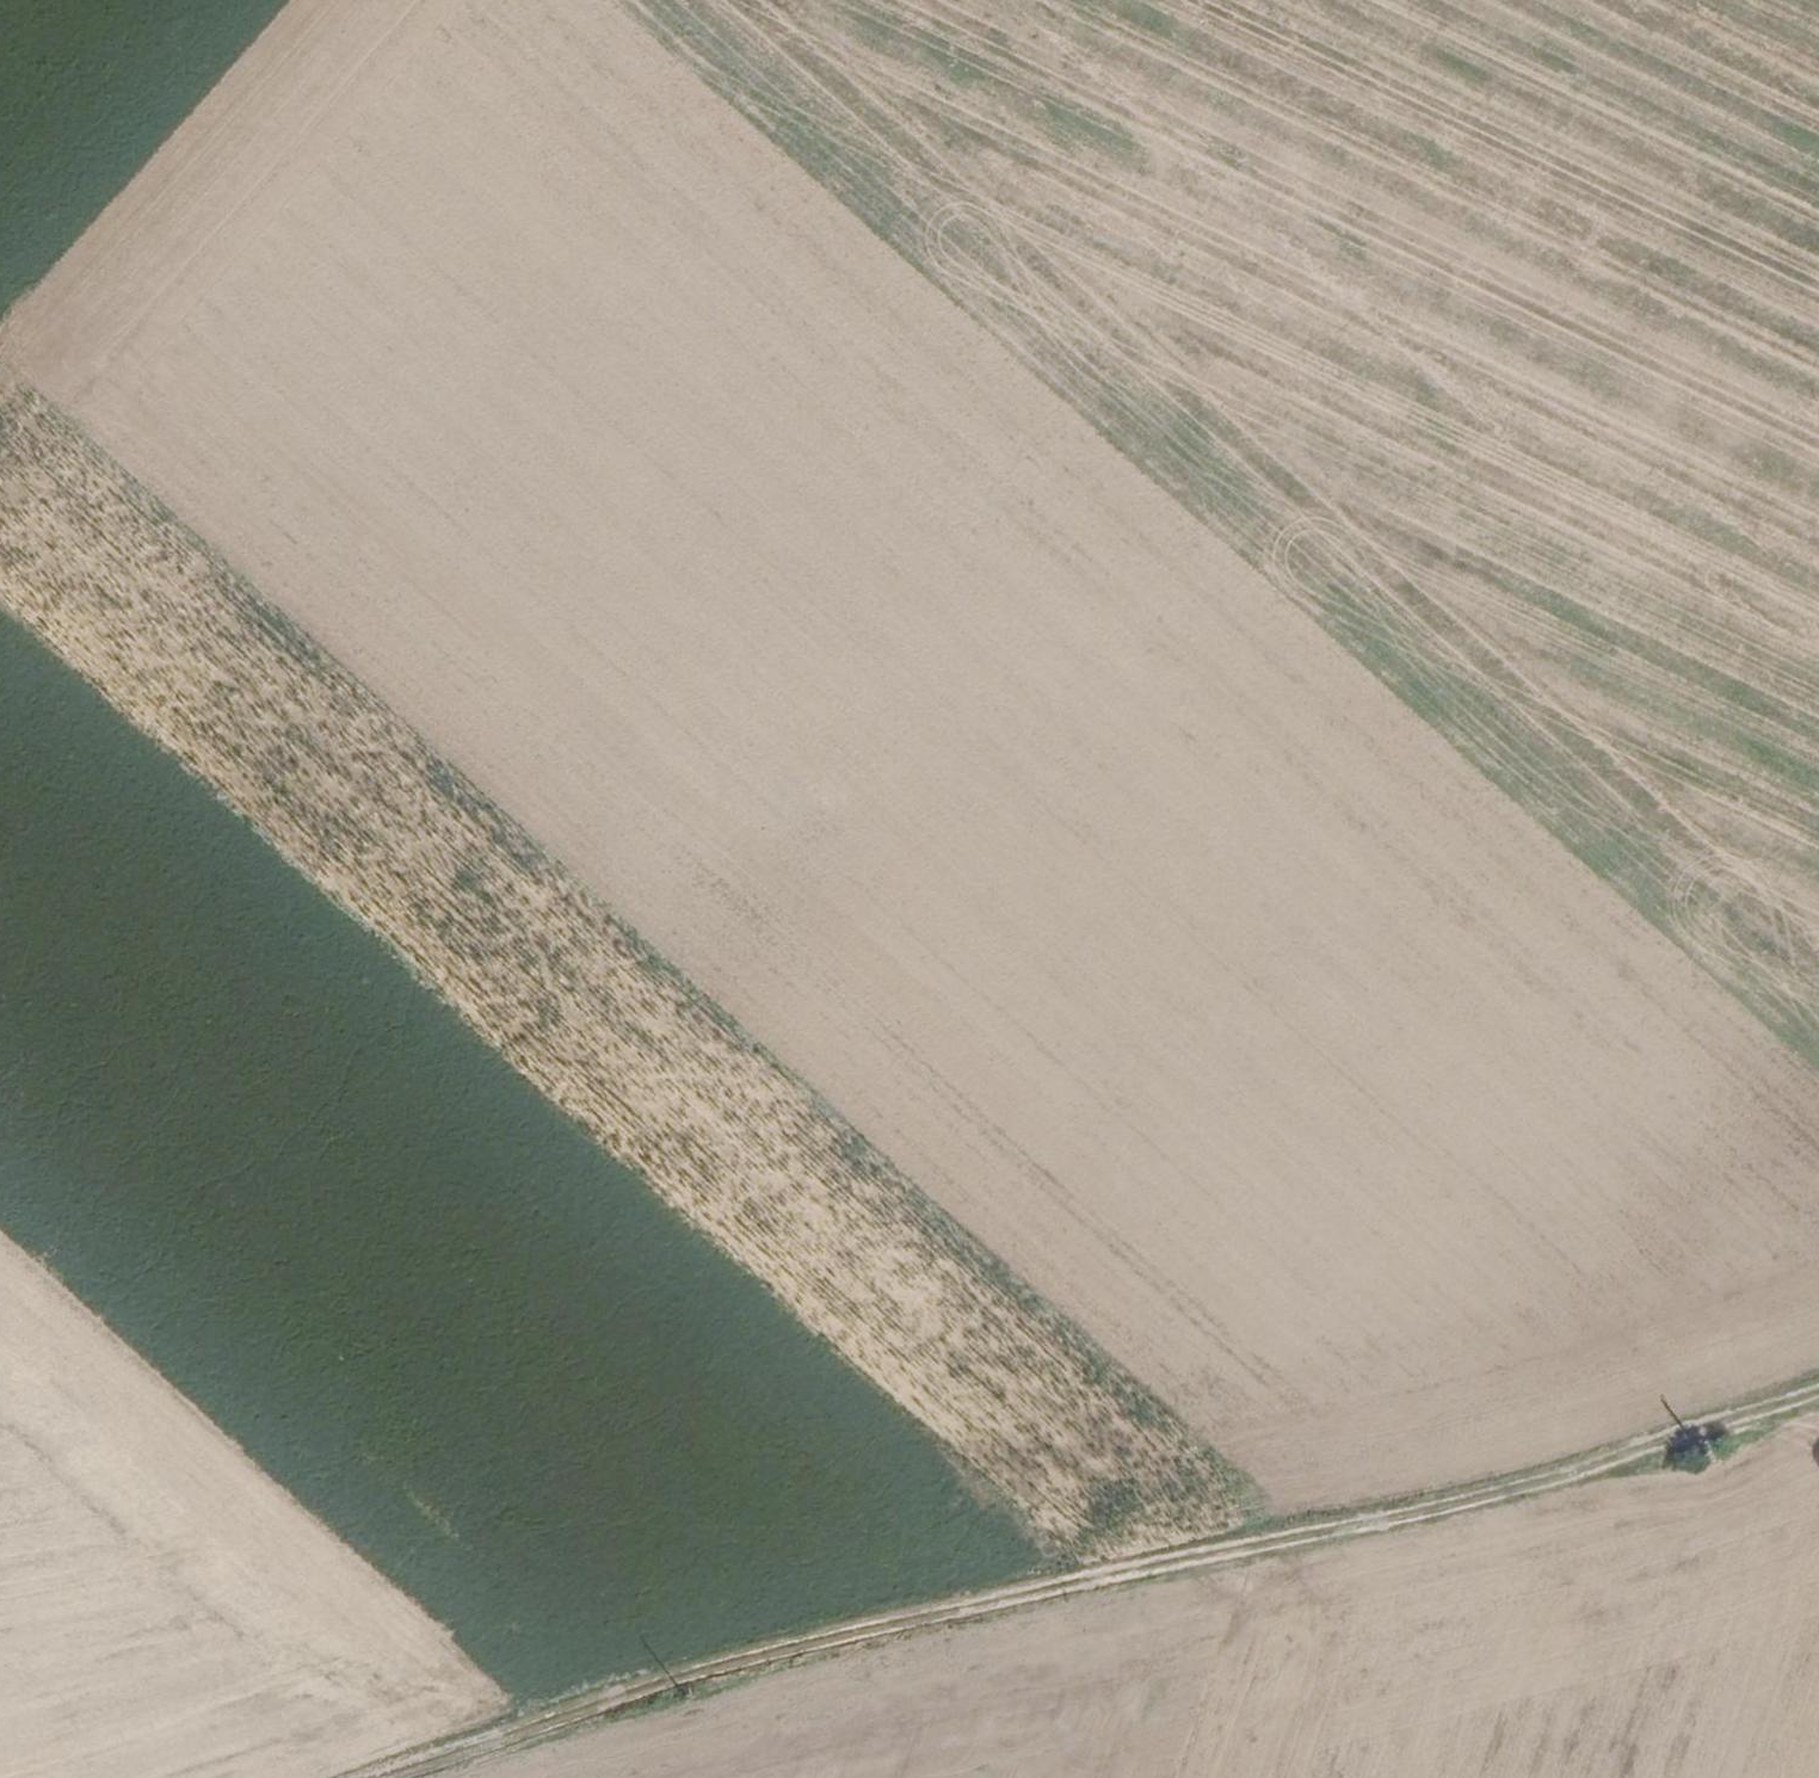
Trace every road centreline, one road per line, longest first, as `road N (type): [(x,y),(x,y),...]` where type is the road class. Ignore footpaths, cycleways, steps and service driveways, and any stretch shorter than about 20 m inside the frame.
road 1 (track): [(1818,1387),(1647,1460),(571,1714),(365,1777)]

